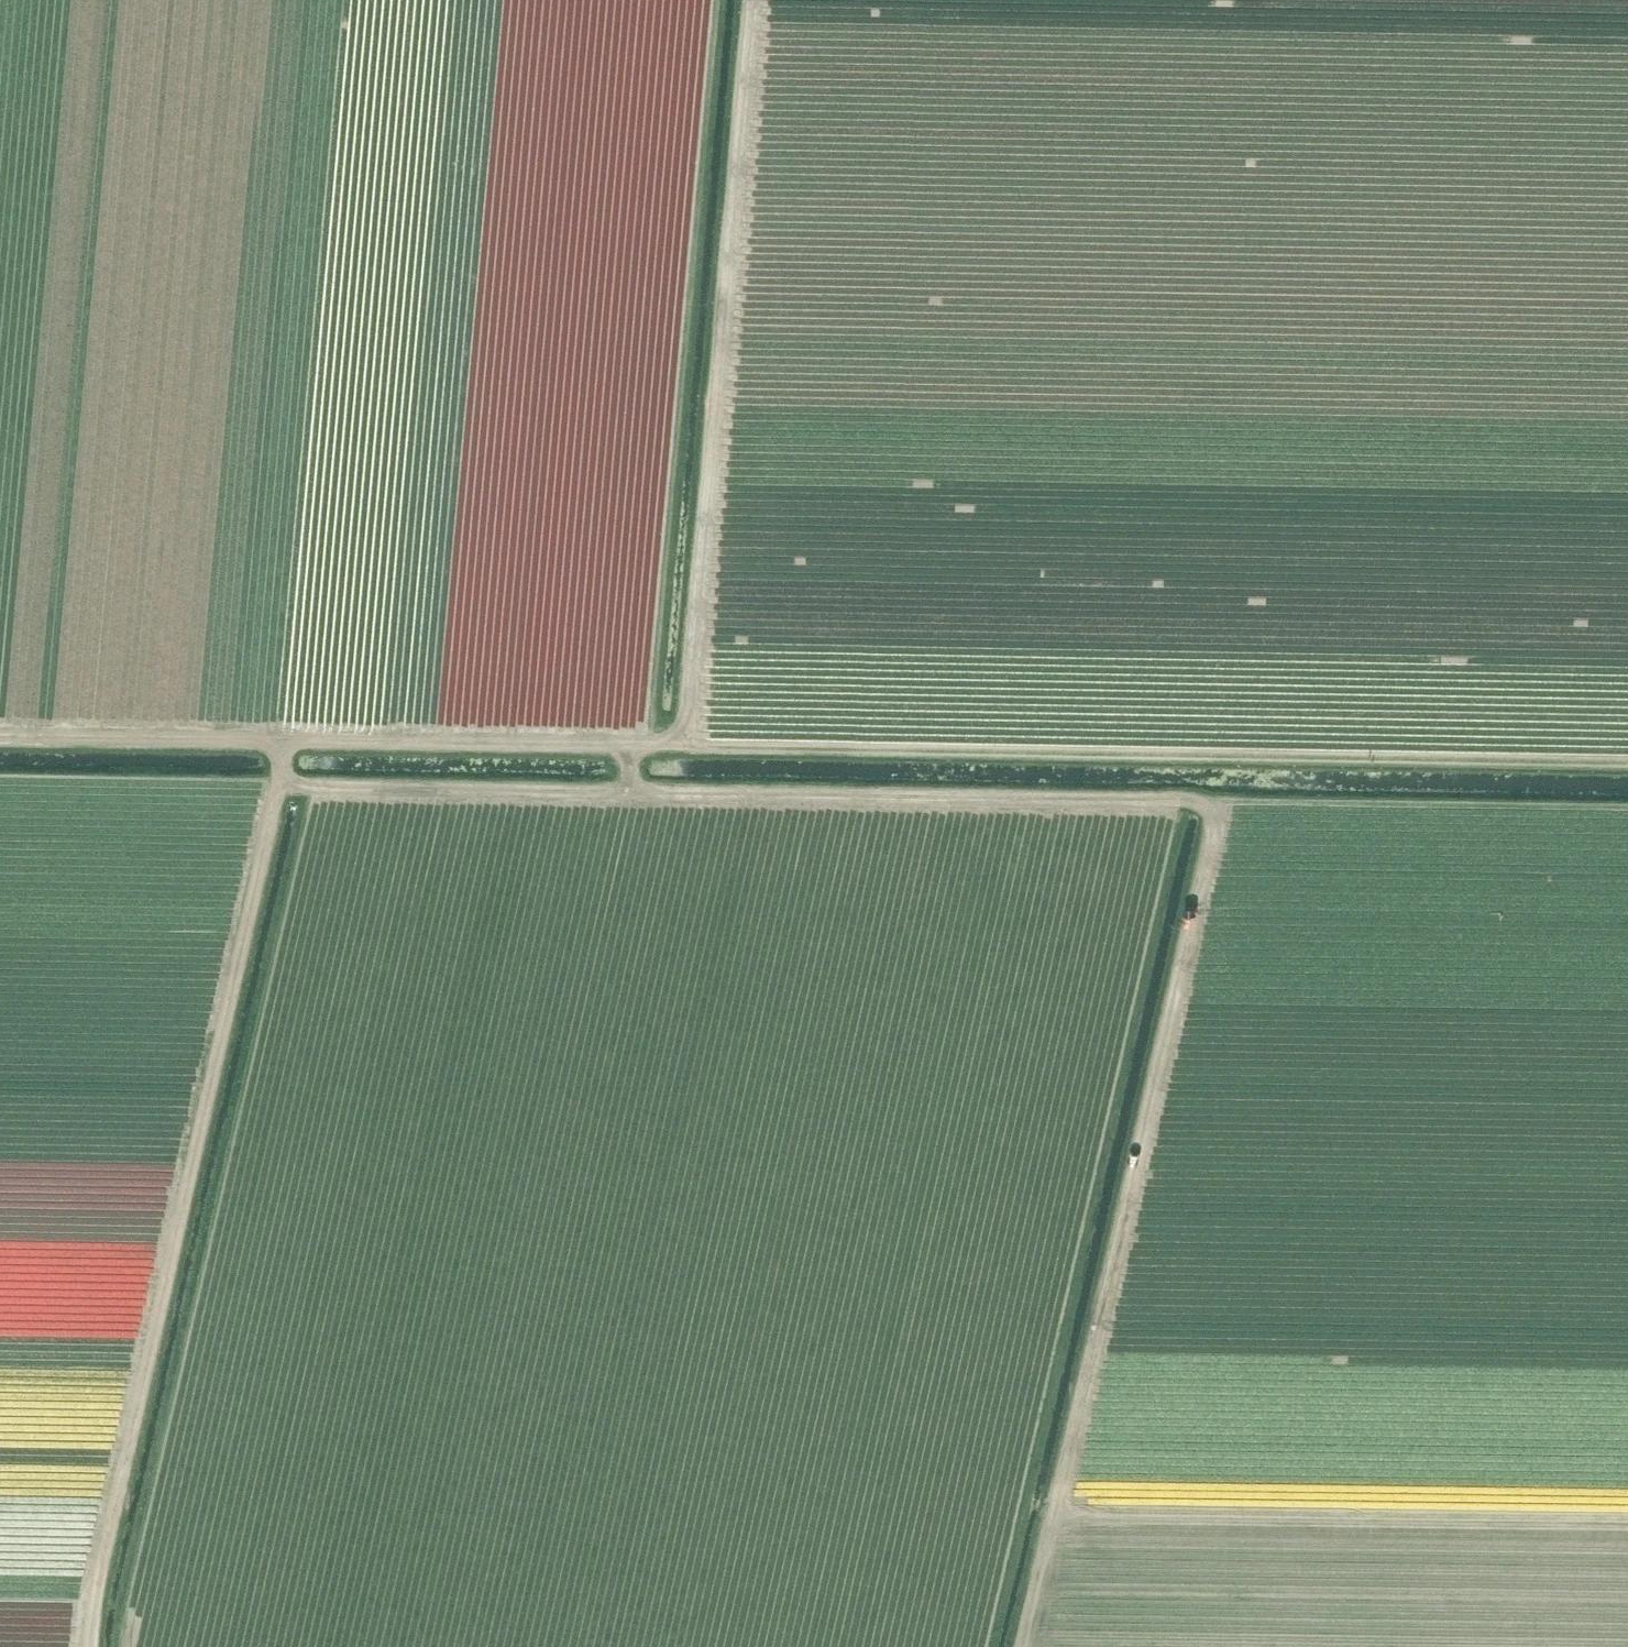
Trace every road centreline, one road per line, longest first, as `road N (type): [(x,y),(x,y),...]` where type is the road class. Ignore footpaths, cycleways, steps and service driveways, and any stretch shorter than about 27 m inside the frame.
road 1 (track): [(284,743),(0,738)]

